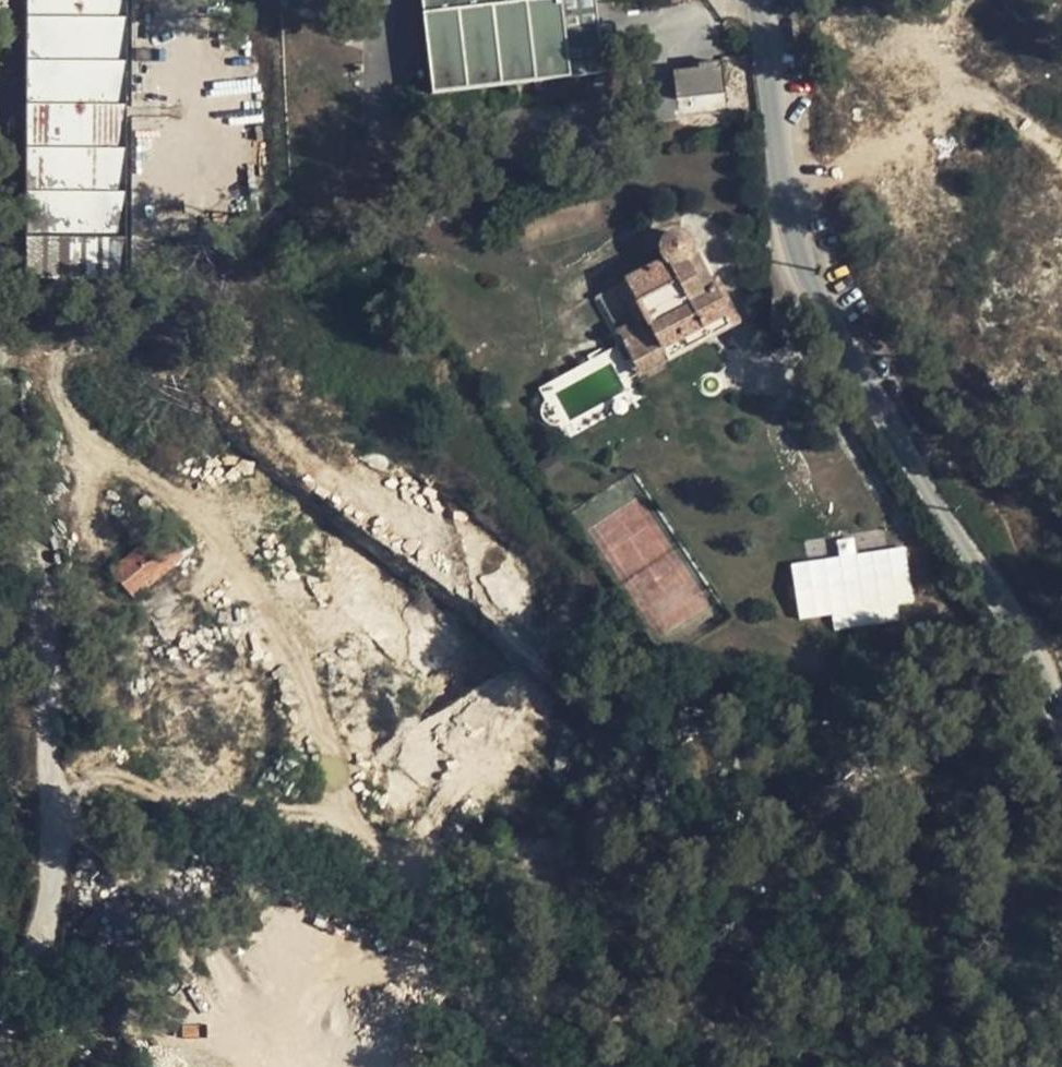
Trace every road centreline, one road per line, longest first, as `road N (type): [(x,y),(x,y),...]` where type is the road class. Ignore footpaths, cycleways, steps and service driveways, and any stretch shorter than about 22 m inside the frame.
road 1 (track): [(1061,703),(876,388),(799,284),(778,90),(757,0)]
road 2 (unclassified): [(14,1066),(66,821),(0,294)]

